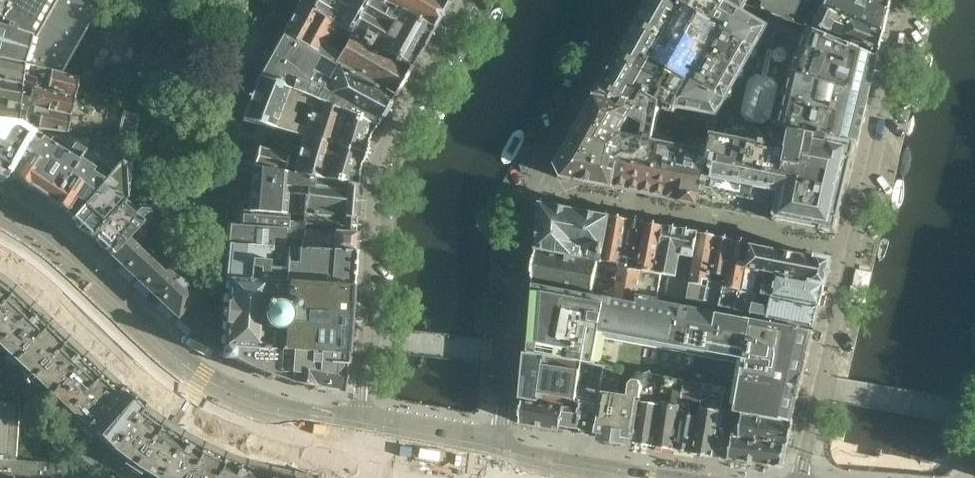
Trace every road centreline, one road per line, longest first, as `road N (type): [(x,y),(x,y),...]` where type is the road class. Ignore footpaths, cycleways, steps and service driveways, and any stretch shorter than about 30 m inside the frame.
road 1 (residential): [(920,0),(878,137),(800,477)]
road 2 (residential): [(473,0),(382,170),(359,445)]
road 3 (tertiary): [(0,228),(213,401),(300,433),(359,445)]
road 4 (residential): [(500,471),(525,188)]
road 5 (residential): [(525,188),(629,0)]
road 6 (tertiary): [(500,471),(463,440),(402,430),(359,445)]

